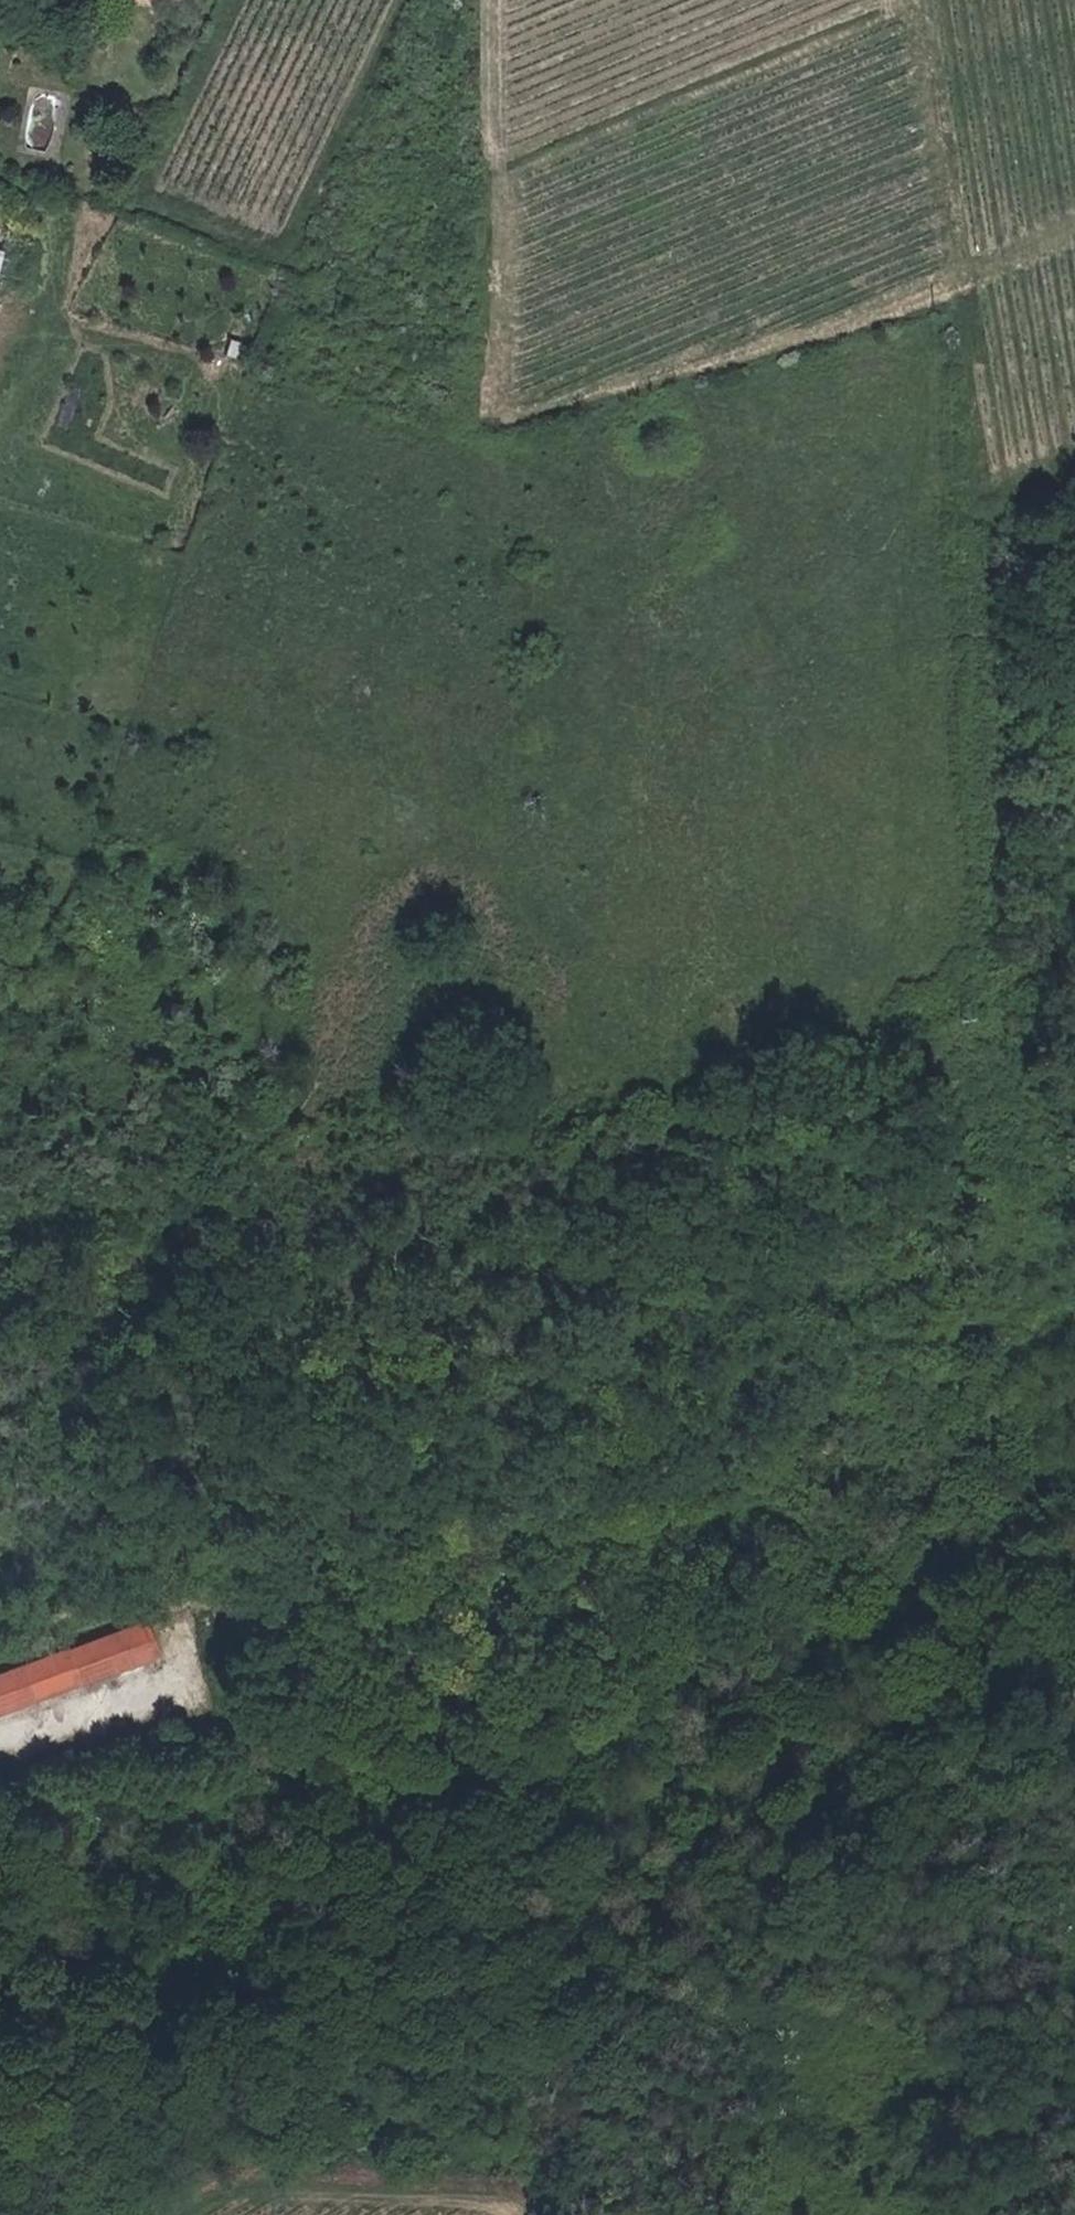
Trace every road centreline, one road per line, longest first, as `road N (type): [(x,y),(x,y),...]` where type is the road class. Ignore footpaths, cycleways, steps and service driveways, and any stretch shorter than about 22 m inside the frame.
road 1 (track): [(0,1643),(314,1532),(679,1427),(1074,1269)]

